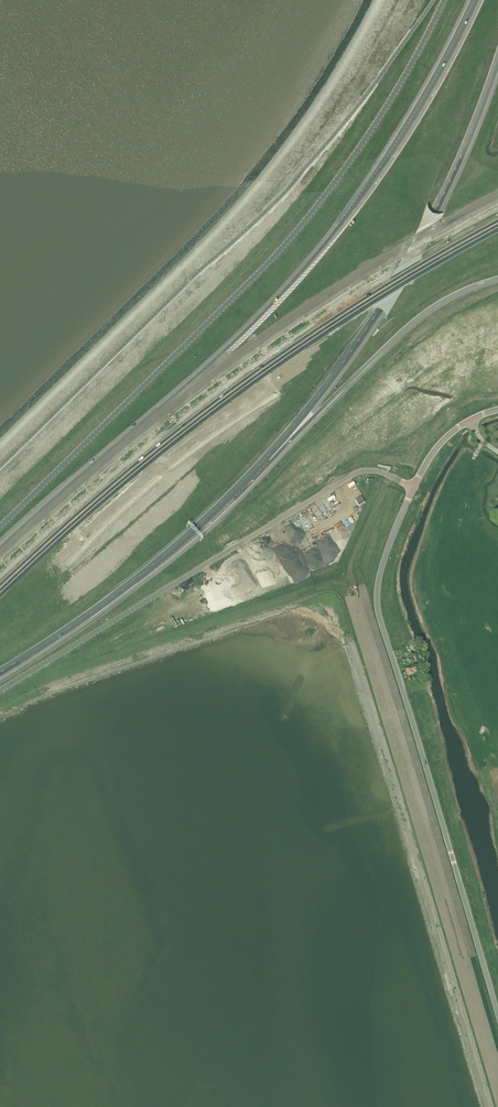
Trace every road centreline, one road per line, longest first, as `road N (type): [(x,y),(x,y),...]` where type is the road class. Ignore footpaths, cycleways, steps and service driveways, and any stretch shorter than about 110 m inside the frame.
road 1 (unclassified): [(0,528),(317,210),(444,0)]
road 2 (motorway): [(0,587),(253,375),(497,224)]
road 3 (motorway): [(479,0),(421,111),(328,243),(96,469)]
road 4 (tertiary): [(497,1016),(377,610),(379,576),(414,488)]
road 5 (motorway): [(497,197),(313,307),(96,469)]
road 6 (unclassified): [(0,690),(352,475),(378,471),(414,488)]
road 7 (motorway): [(267,457),(395,286),(462,154),(497,56)]
road 8 (motorway): [(0,671),(139,576),(267,457)]
road 9 (motorway): [(267,457),(420,316),(497,278)]
road 10 (motorway): [(96,469),(0,557)]

